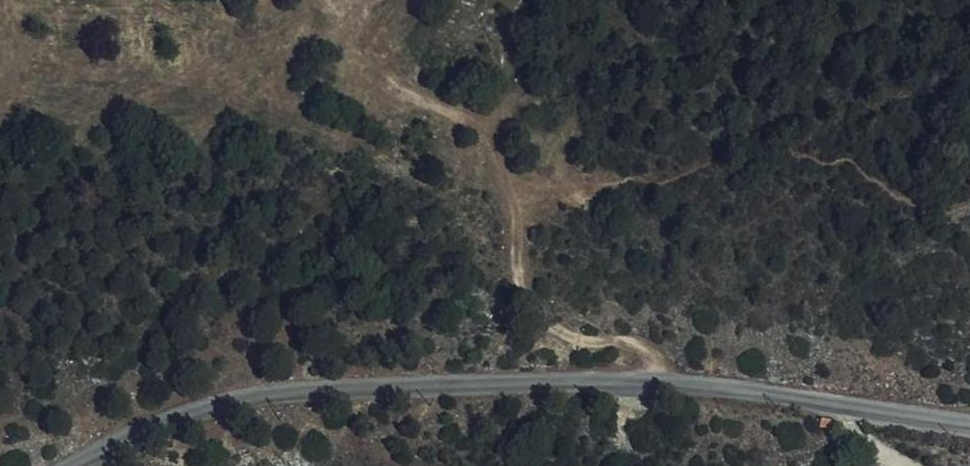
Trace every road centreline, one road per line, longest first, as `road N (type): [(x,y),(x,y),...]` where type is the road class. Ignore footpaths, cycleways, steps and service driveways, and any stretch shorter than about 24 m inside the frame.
road 1 (unclassified): [(78,465),(205,411),(261,397),(499,382),(664,384),(969,425)]
road 2 (track): [(664,384),(659,363),(643,350),(575,344),(519,287),(505,162),(469,116),(403,93),(377,73)]

